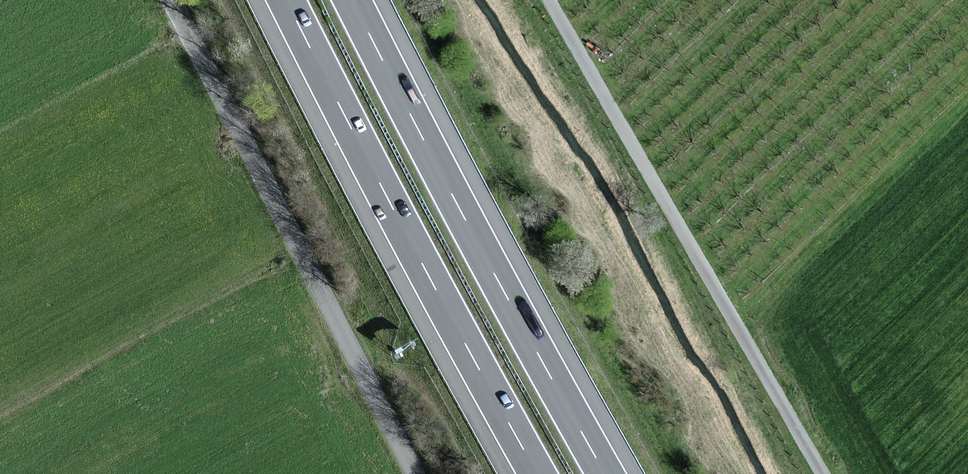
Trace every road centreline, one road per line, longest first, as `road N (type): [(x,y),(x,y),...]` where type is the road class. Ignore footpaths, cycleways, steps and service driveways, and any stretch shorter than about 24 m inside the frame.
road 1 (unclassified): [(549,0),(822,473)]
road 2 (motorway): [(606,473),(353,0)]
road 3 (motorway): [(286,0),(537,473)]
road 4 (unclassified): [(413,473),(169,0)]

